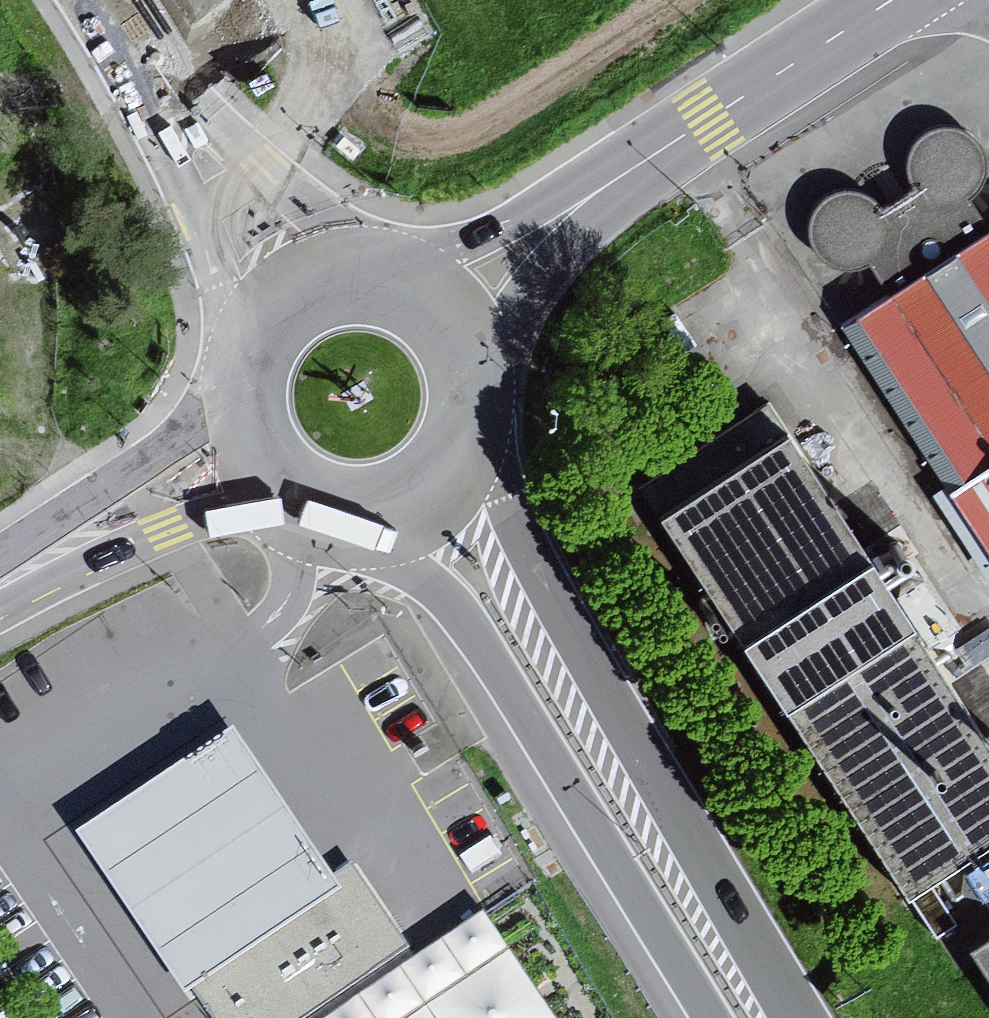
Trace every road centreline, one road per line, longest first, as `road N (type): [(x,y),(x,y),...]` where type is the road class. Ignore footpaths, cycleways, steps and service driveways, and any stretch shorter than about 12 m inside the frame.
road 1 (trunk): [(791,1017),(457,466)]
road 2 (trunk): [(368,522),(436,581),(714,1017)]
road 3 (primary): [(283,295),(229,187),(105,0)]
road 4 (tertiary): [(895,0),(612,184)]
road 5 (tertiary): [(232,366),(130,474),(0,578)]
road 6 (tertiary): [(0,594),(162,530),(281,501)]
road 7 (tertiary): [(476,382),(509,319),(612,184)]
road 8 (tertiary): [(612,184),(395,282)]
road 9 (primary): [(232,366),(232,431),(250,470),(281,501)]
road 10 (primary): [(476,382),(447,318),(395,282)]

